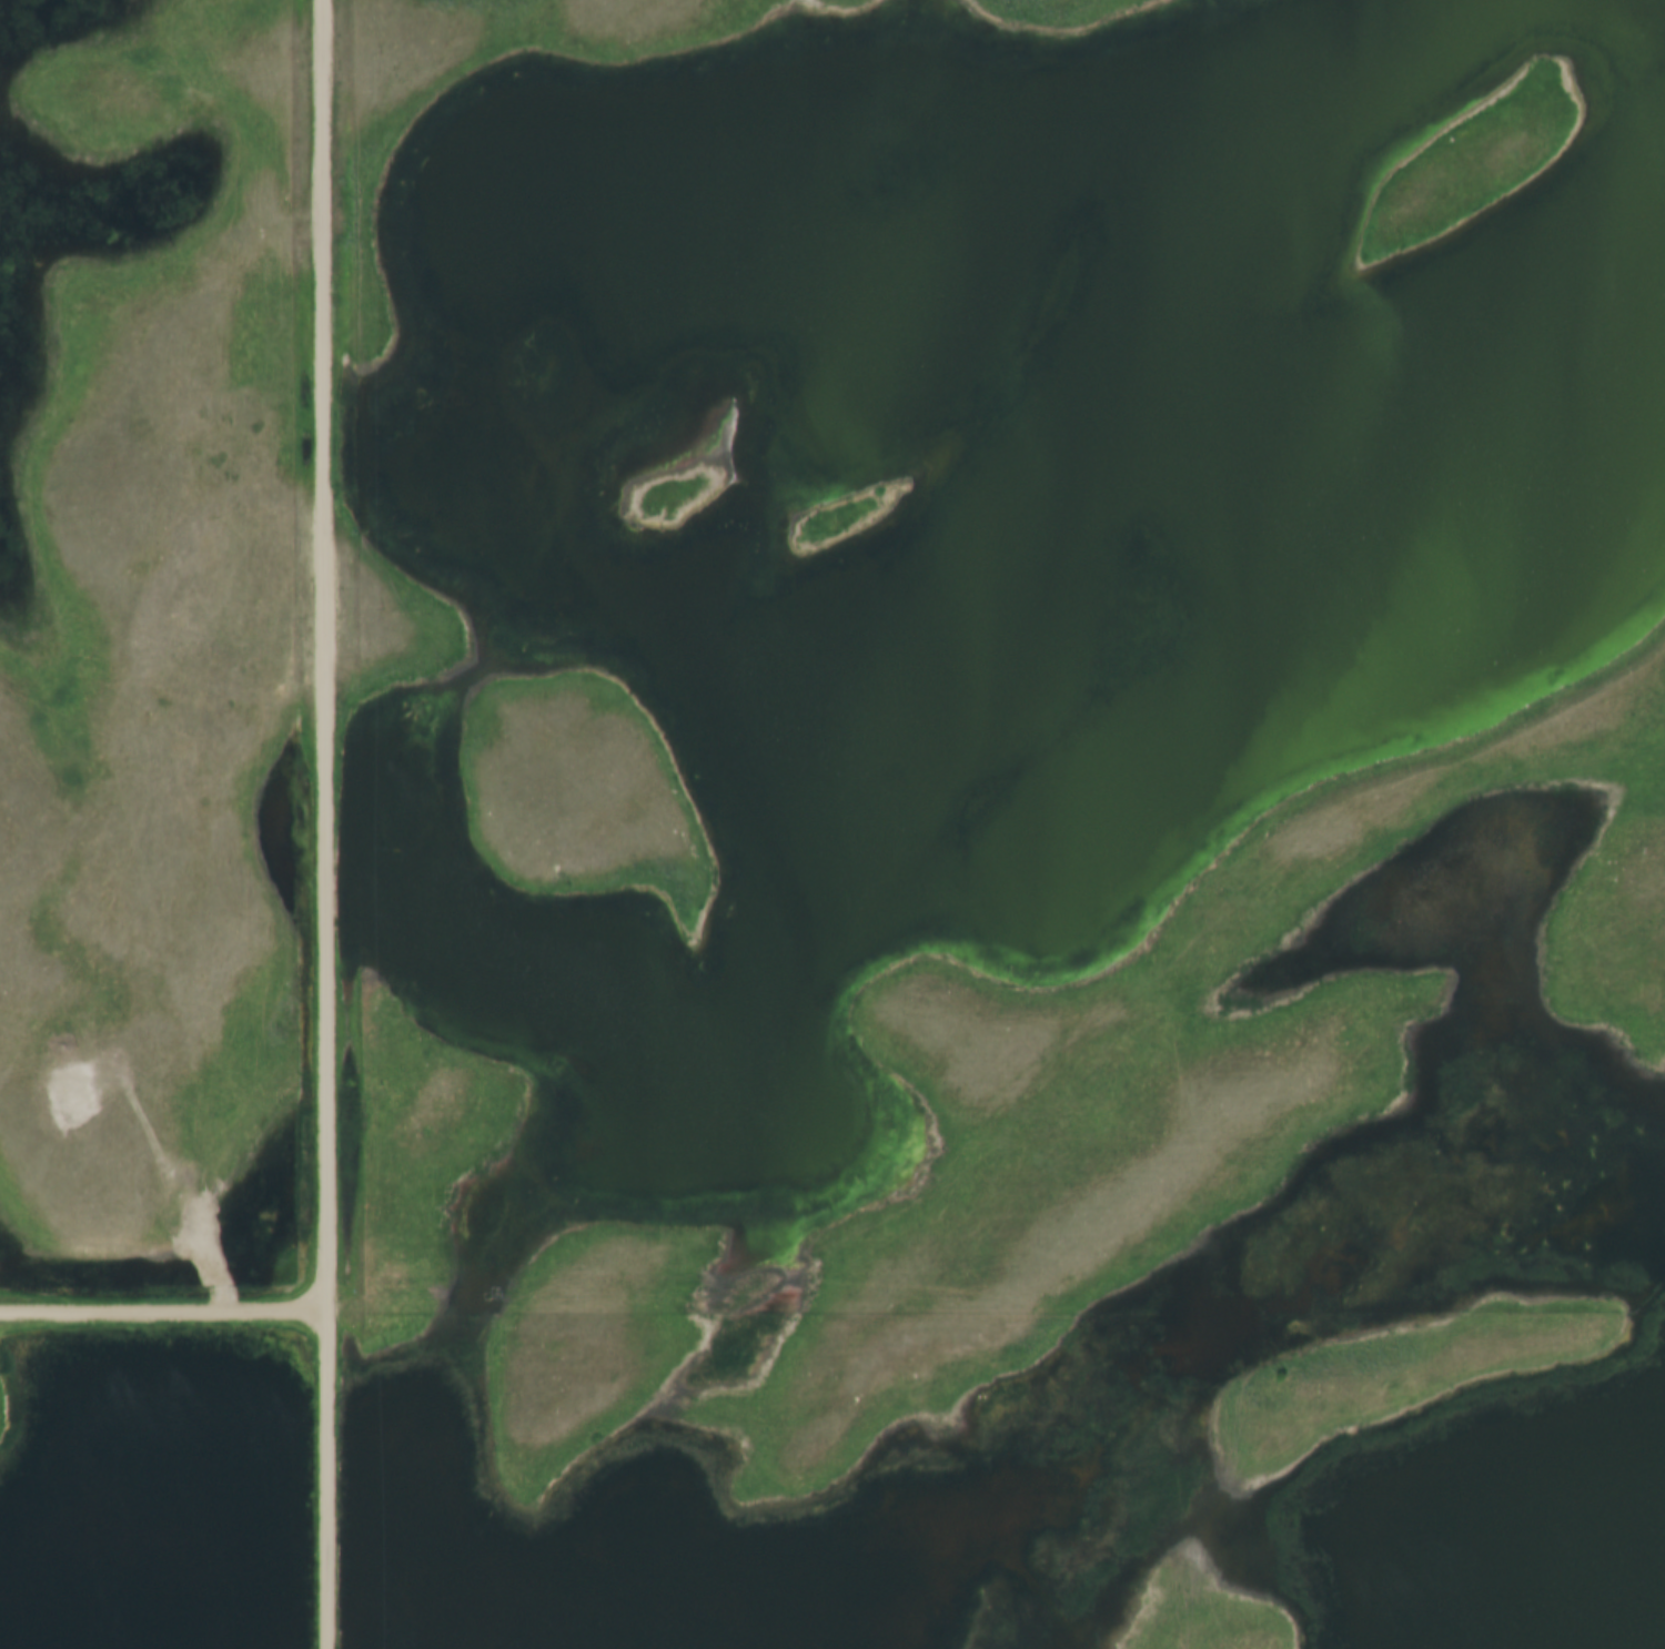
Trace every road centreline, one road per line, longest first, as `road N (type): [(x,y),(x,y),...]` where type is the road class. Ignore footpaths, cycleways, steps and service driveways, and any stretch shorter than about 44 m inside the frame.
road 1 (residential): [(328,1648),(321,0)]
road 2 (residential): [(326,1314),(0,1310)]

